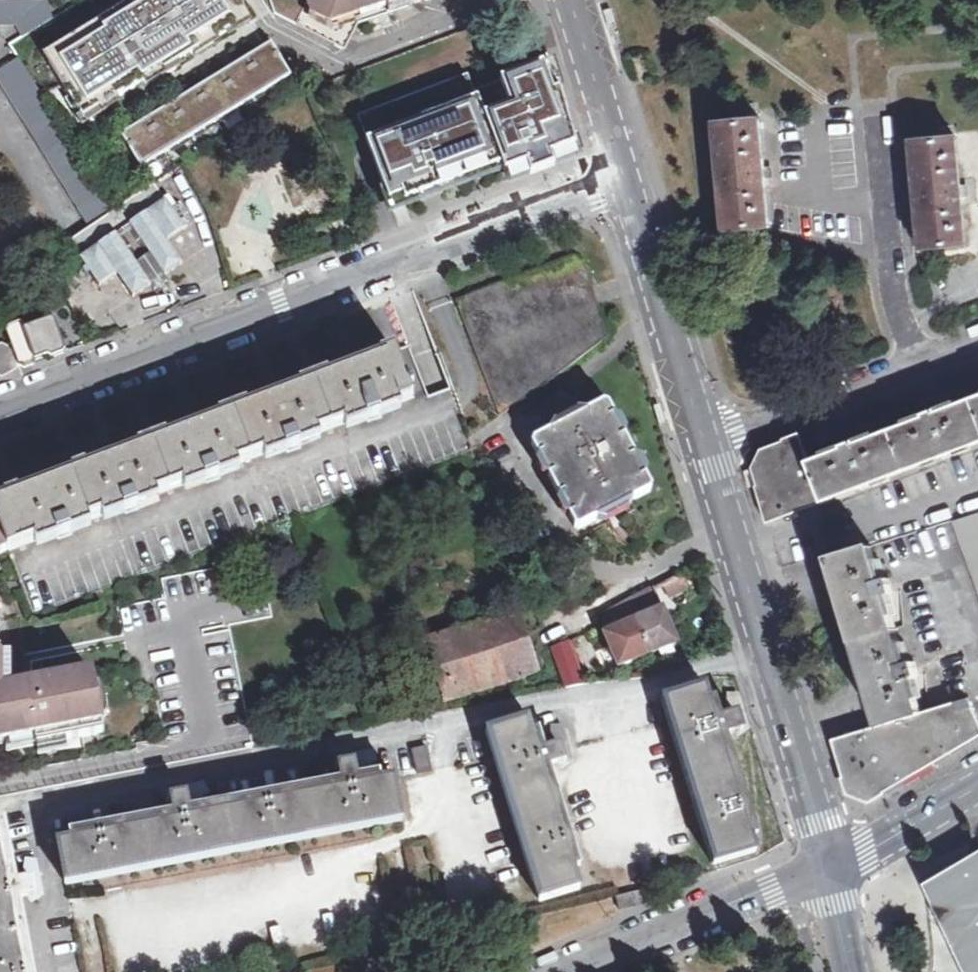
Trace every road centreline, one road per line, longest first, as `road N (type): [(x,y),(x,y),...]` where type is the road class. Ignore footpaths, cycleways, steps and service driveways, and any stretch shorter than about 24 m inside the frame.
road 1 (residential): [(0,410),(627,174)]
road 2 (tertiary): [(828,868),(706,446)]
road 3 (residential): [(706,446),(977,341)]
road 4 (tertiary): [(706,446),(627,174)]
road 5 (residential): [(828,868),(589,971)]
road 6 (tertiary): [(627,174),(571,0)]
road 7 (residential): [(977,787),(828,868)]

